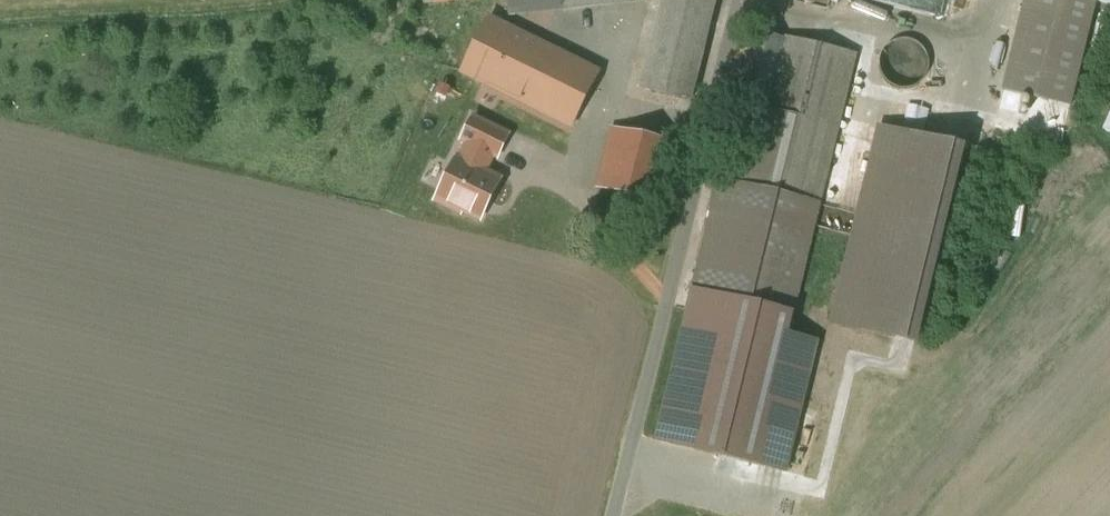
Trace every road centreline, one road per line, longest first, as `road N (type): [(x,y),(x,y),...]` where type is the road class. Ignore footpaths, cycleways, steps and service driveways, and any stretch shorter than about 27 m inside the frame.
road 1 (unclassified): [(609,515),(738,0)]

